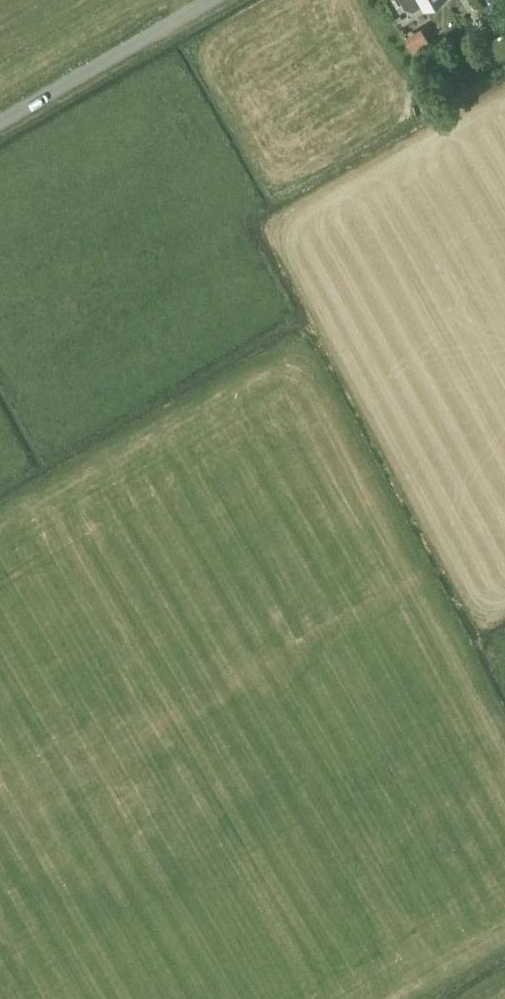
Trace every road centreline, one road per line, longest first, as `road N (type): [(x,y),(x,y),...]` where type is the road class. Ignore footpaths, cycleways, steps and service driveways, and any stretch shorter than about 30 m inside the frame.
road 1 (unclassified): [(0,121),(208,0)]

